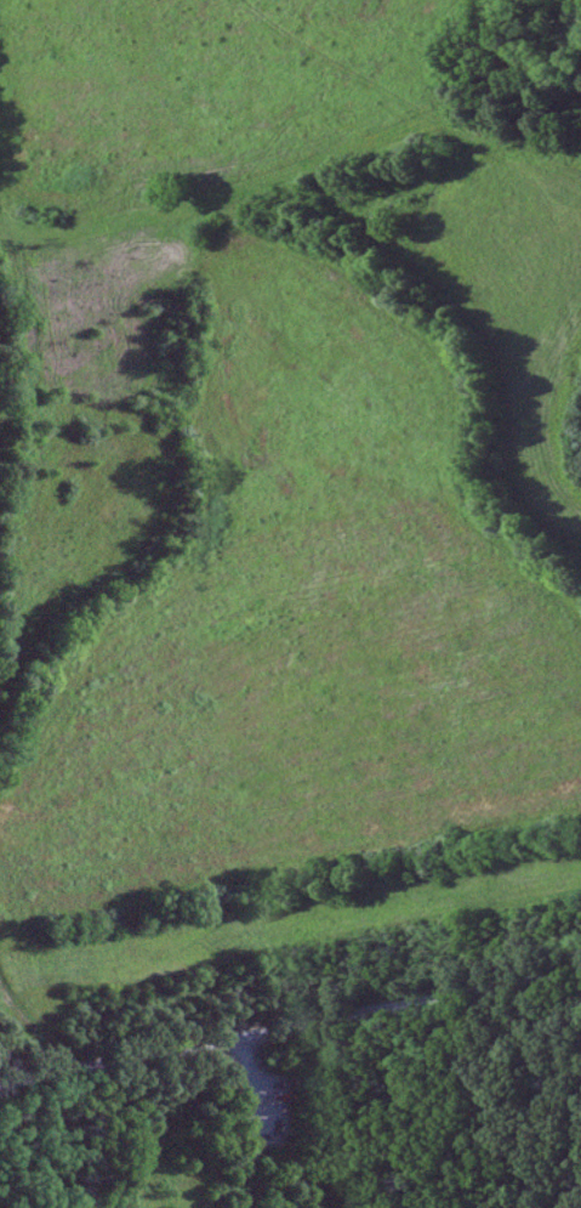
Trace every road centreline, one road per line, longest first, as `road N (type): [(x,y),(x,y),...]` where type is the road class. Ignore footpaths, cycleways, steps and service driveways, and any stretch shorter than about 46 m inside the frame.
road 1 (residential): [(580,966),(0,1082)]

